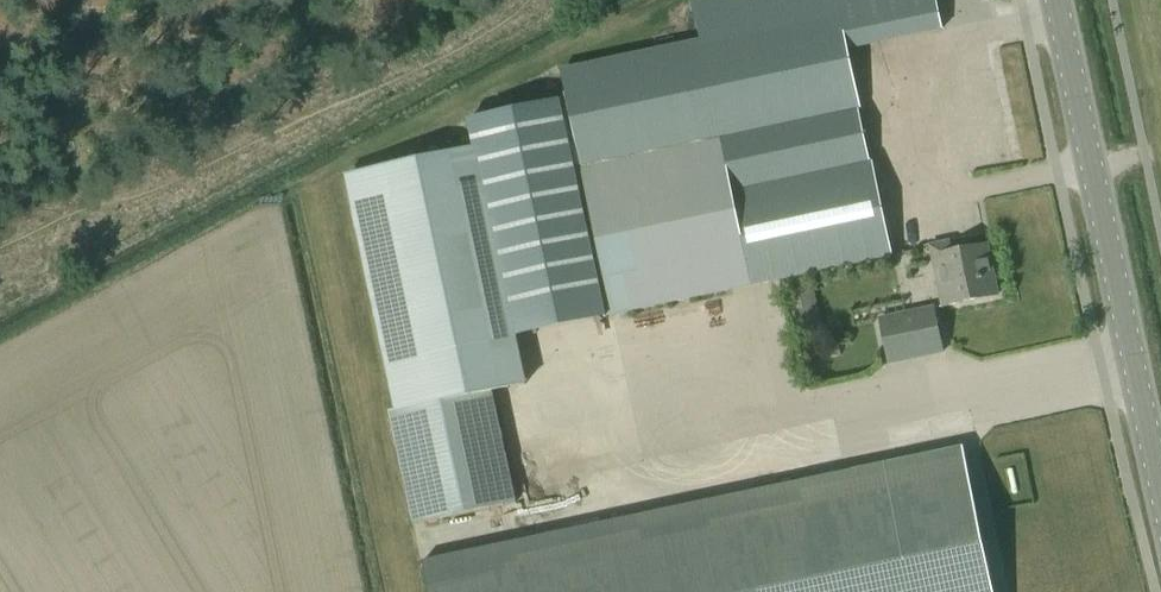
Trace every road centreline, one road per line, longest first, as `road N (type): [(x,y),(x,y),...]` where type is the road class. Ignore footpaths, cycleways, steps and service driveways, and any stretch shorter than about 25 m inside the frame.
road 1 (tertiary): [(1160,466),(1058,0)]

